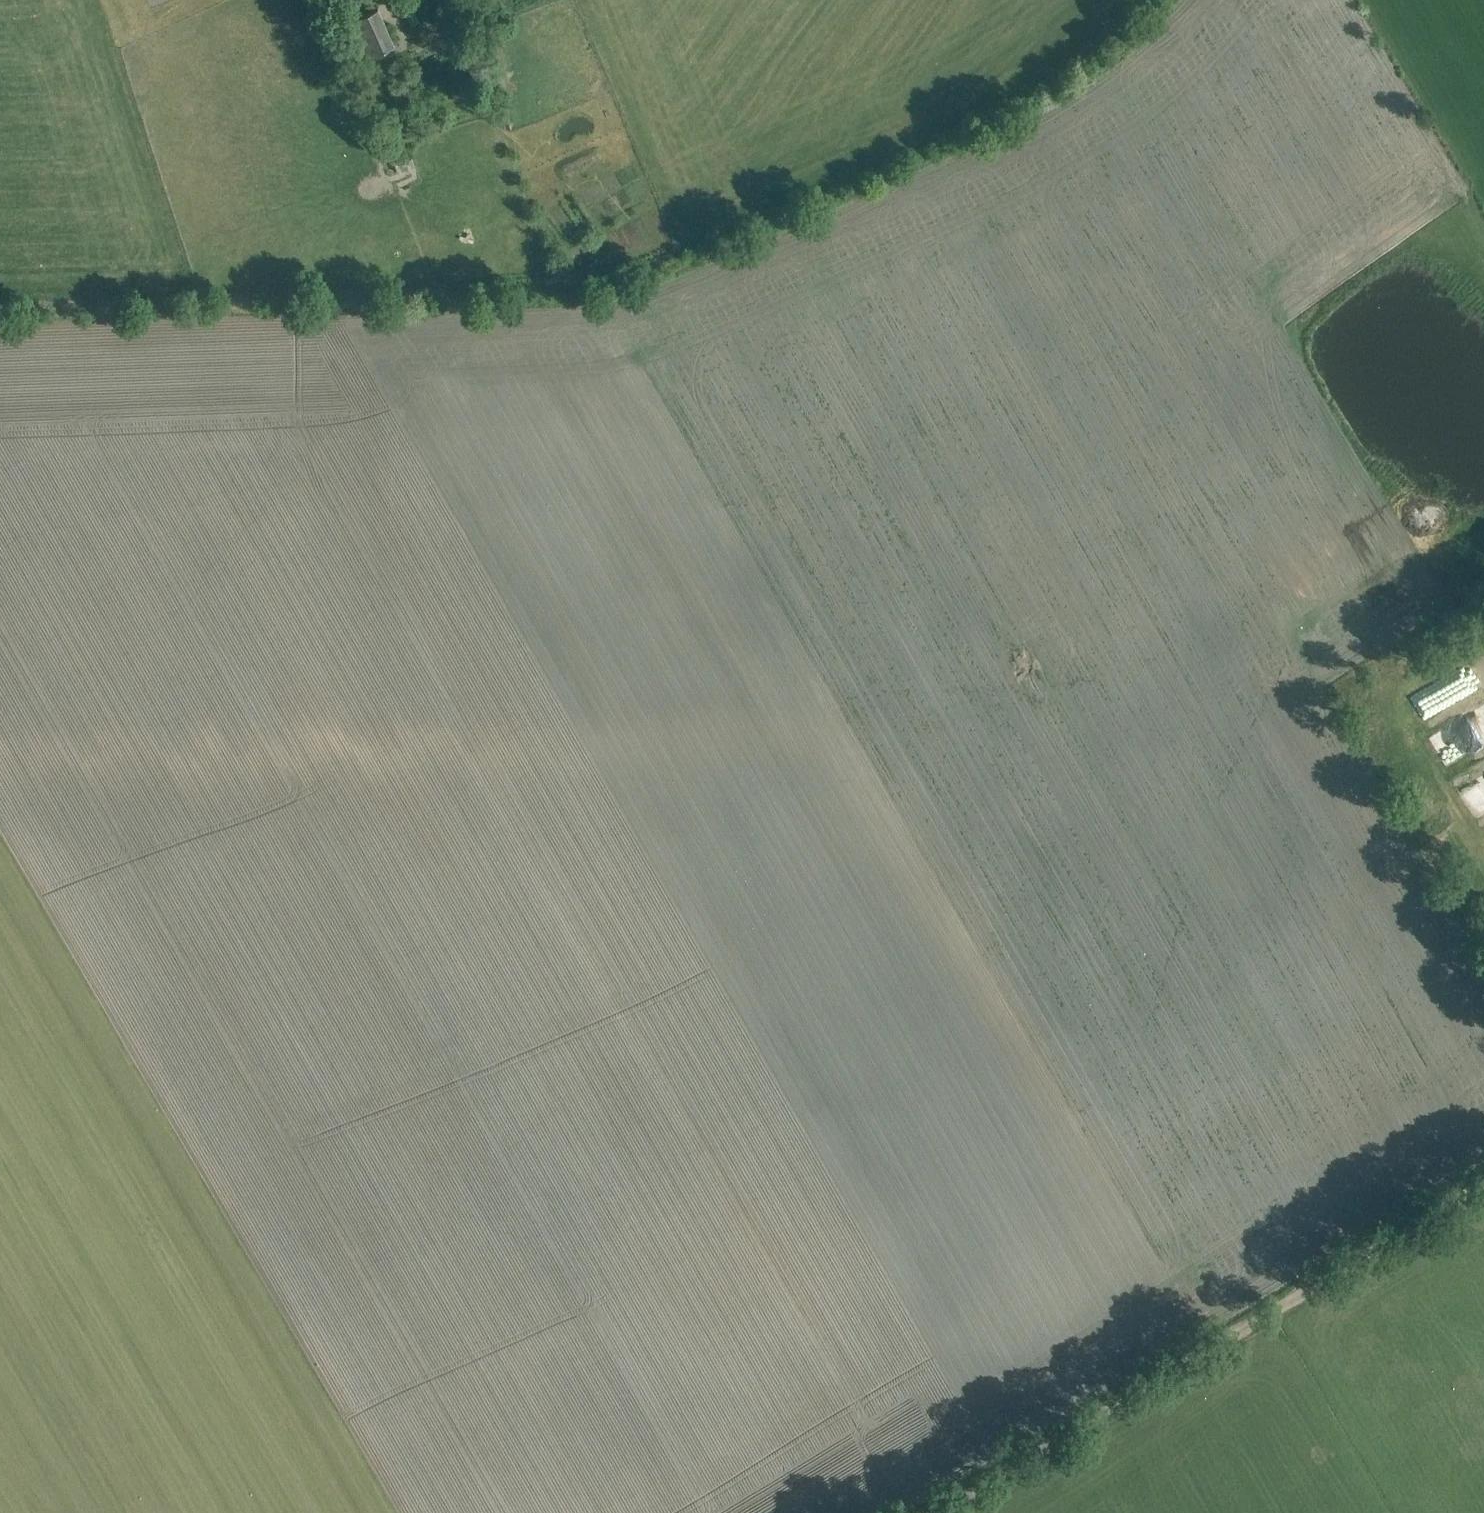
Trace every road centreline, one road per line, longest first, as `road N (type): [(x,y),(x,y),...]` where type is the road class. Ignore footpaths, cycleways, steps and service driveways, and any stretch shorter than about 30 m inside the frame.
road 1 (track): [(939,1512),(1483,1181)]

